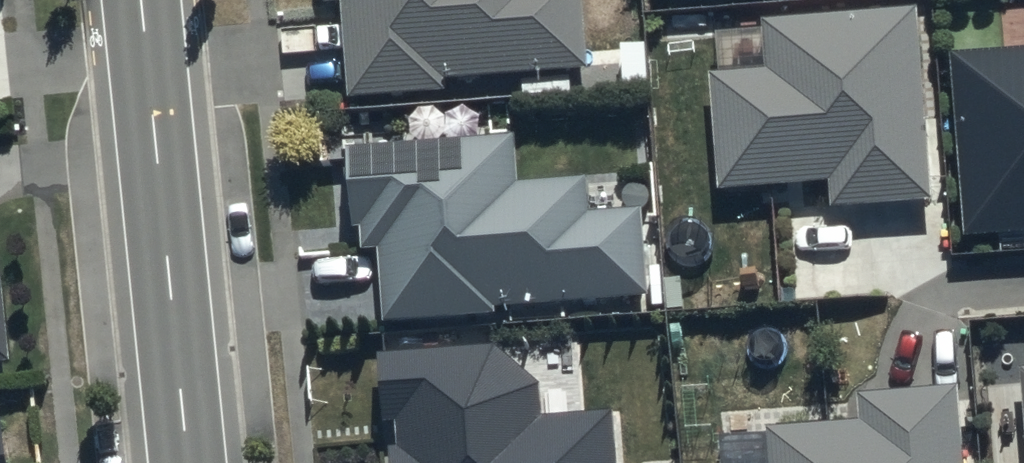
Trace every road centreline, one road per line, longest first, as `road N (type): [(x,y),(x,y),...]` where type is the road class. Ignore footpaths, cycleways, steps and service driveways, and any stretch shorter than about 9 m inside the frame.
road 1 (tertiary): [(185,462),(140,0)]

